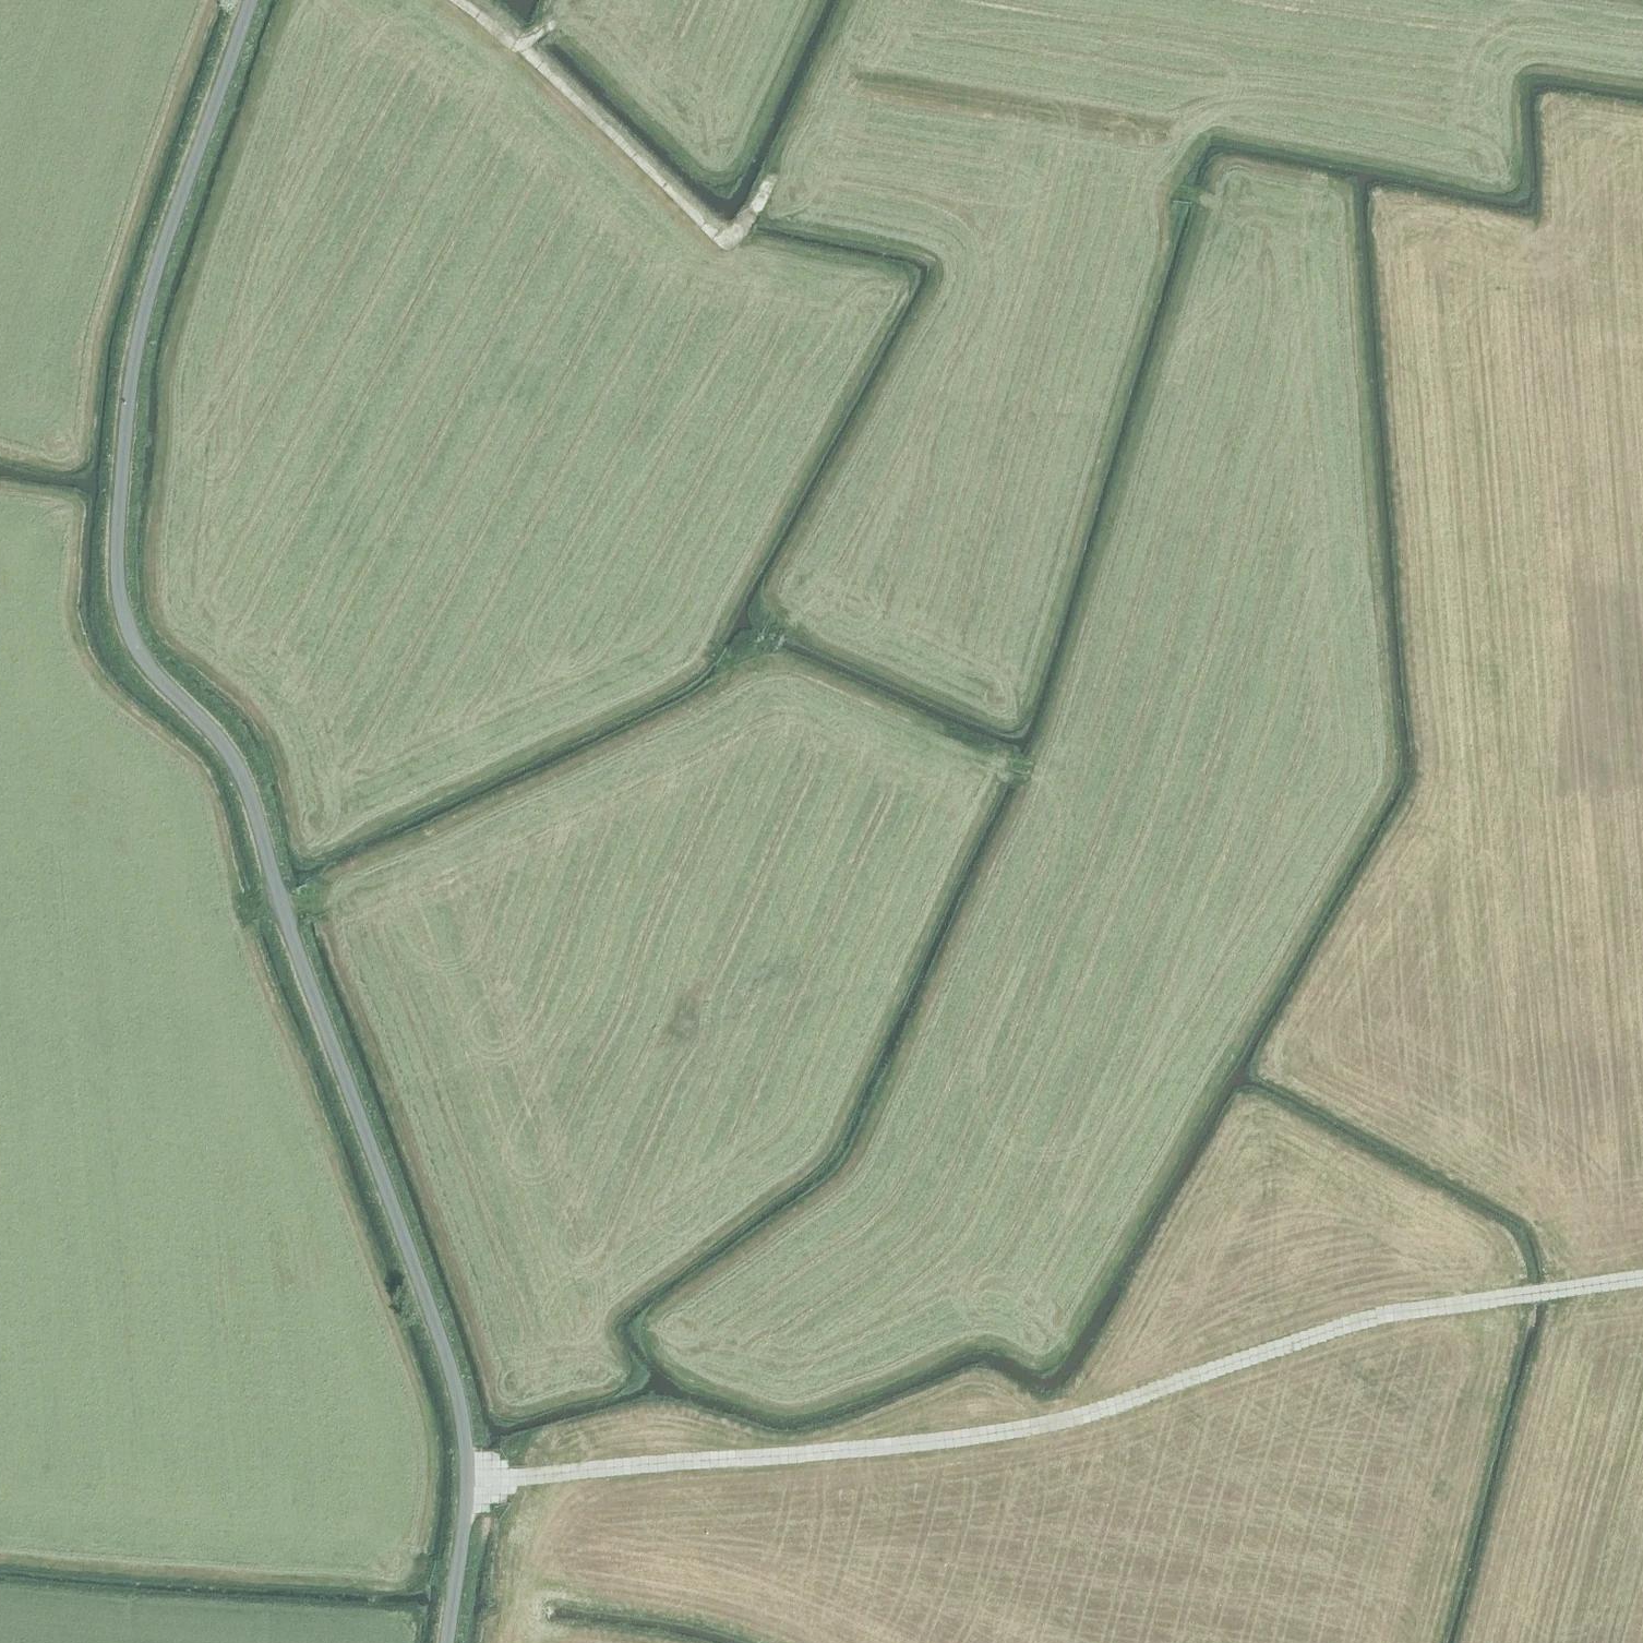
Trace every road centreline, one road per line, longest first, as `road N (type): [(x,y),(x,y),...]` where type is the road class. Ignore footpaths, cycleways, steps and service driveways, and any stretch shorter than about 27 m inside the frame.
road 1 (unclassified): [(446,1642),(466,1470),(463,1416),(268,885),(243,777),(146,671),(123,629),(113,574),(132,360),(148,291),(251,0)]
road 2 (track): [(449,0),(516,49),(725,244),(765,198)]

